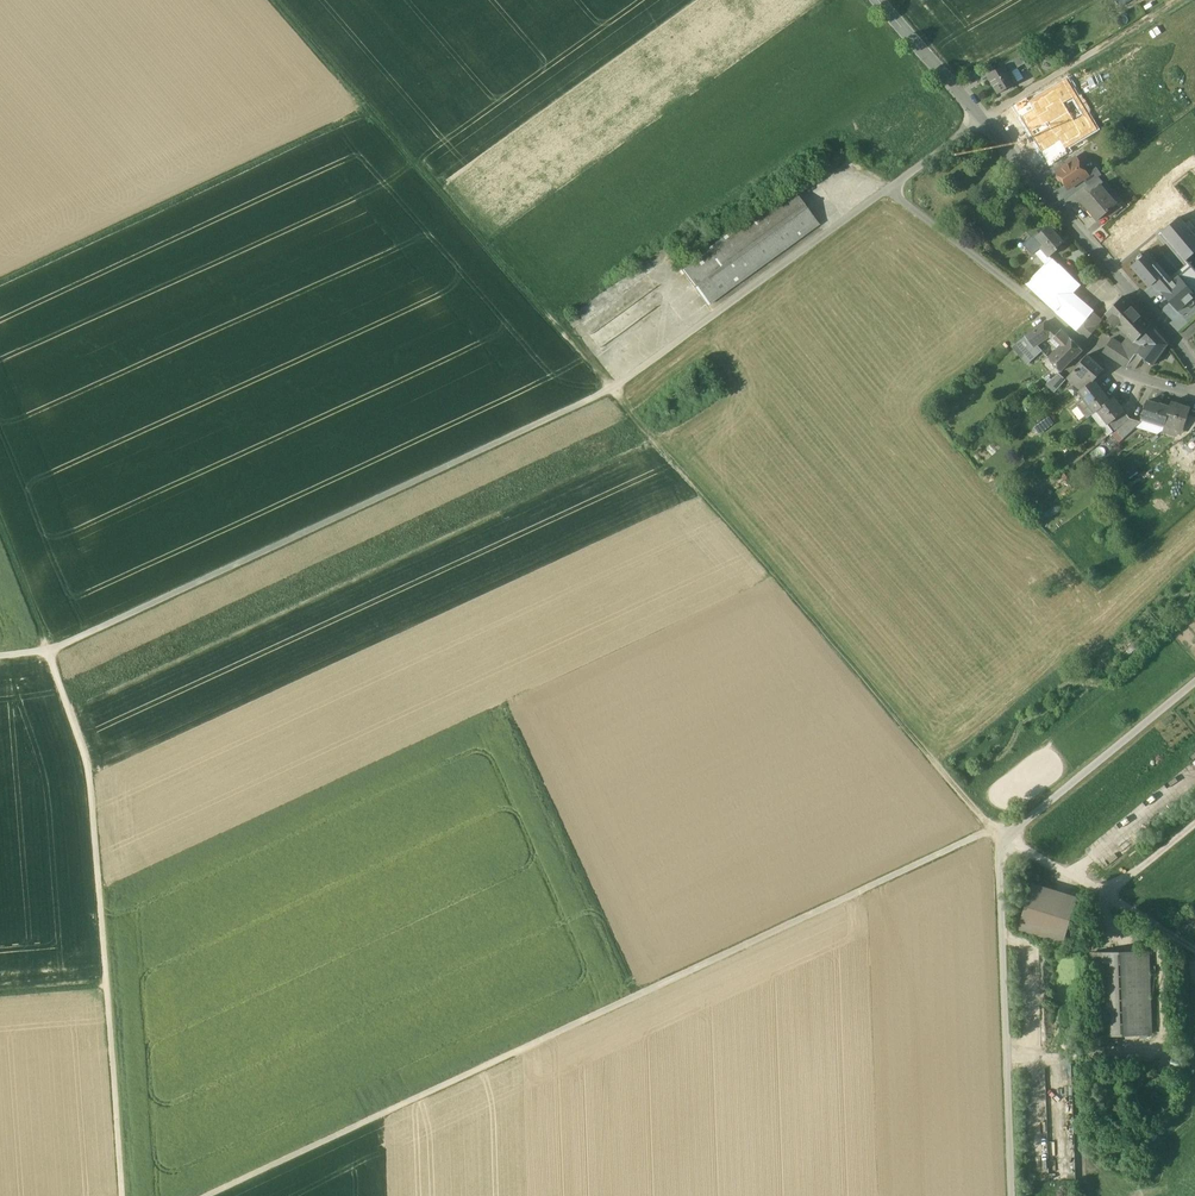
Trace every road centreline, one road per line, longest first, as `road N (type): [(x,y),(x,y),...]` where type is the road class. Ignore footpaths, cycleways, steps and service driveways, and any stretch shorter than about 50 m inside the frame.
road 1 (track): [(1194,949),(998,830),(272,0)]
road 2 (track): [(998,830),(207,1195)]
road 3 (track): [(0,655),(48,650),(613,388)]
road 4 (track): [(122,1195),(86,763),(48,650)]
road 5 (secondary): [(1194,370),(1173,335),(878,0)]
road 6 (track): [(366,108),(0,281)]
road 7 (residential): [(1194,393),(1125,377),(889,189)]
road 8 (track): [(1179,0),(983,119),(889,189)]
road 9 (track): [(0,531),(48,650)]

